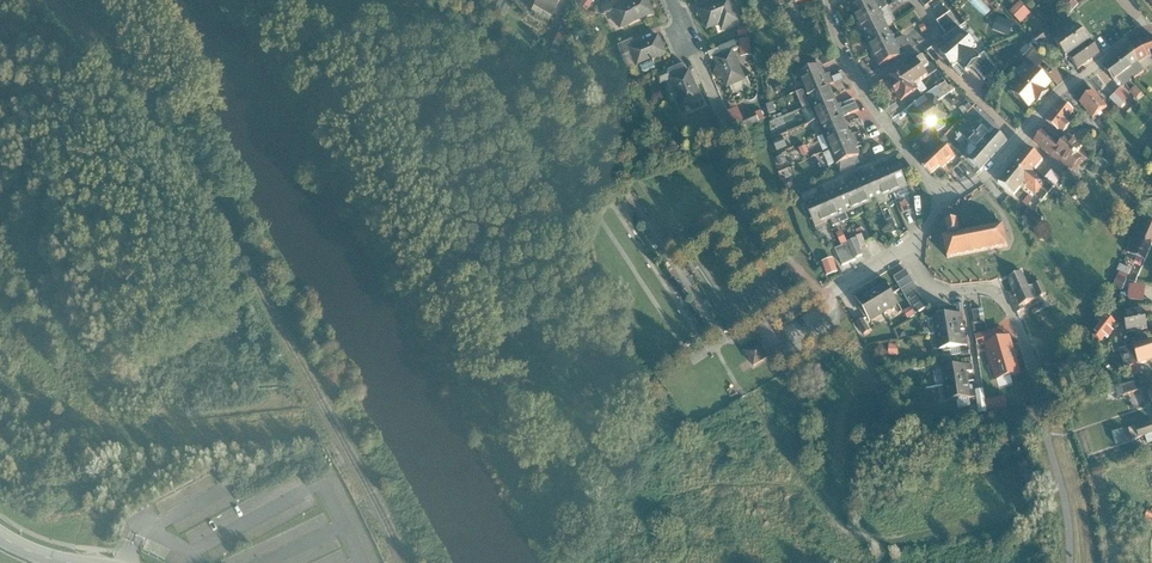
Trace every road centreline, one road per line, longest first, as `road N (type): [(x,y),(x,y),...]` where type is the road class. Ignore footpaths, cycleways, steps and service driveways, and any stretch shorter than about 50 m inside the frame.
road 1 (residential): [(916,250),(926,284),(990,291),(1008,305),(1059,483)]
road 2 (residential): [(1149,32),(1067,89),(988,175),(942,205)]
road 3 (residential): [(828,0),(849,66),(942,205)]

